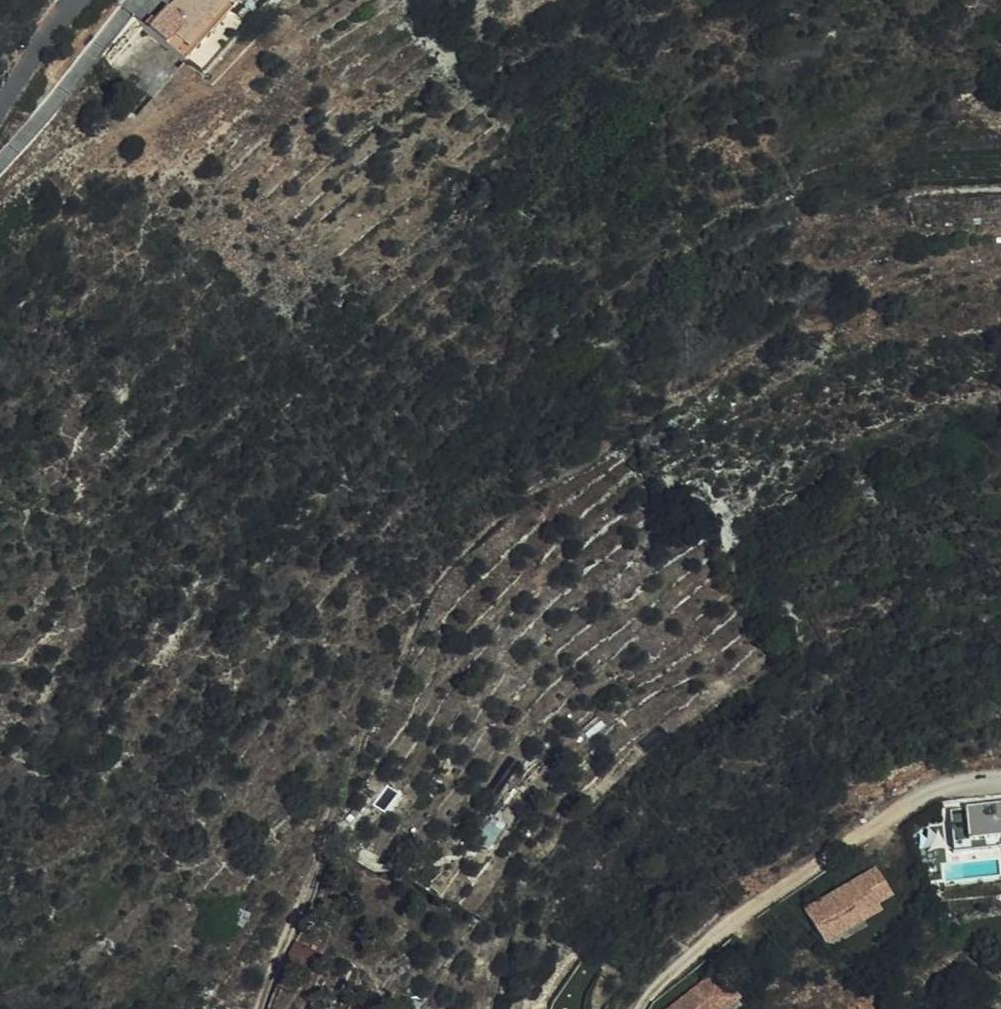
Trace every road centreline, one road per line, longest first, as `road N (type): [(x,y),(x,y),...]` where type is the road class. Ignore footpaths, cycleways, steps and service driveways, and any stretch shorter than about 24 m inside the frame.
road 1 (track): [(641,1008),(744,908),(899,802),(1000,776)]
road 2 (residential): [(0,110),(72,0)]

